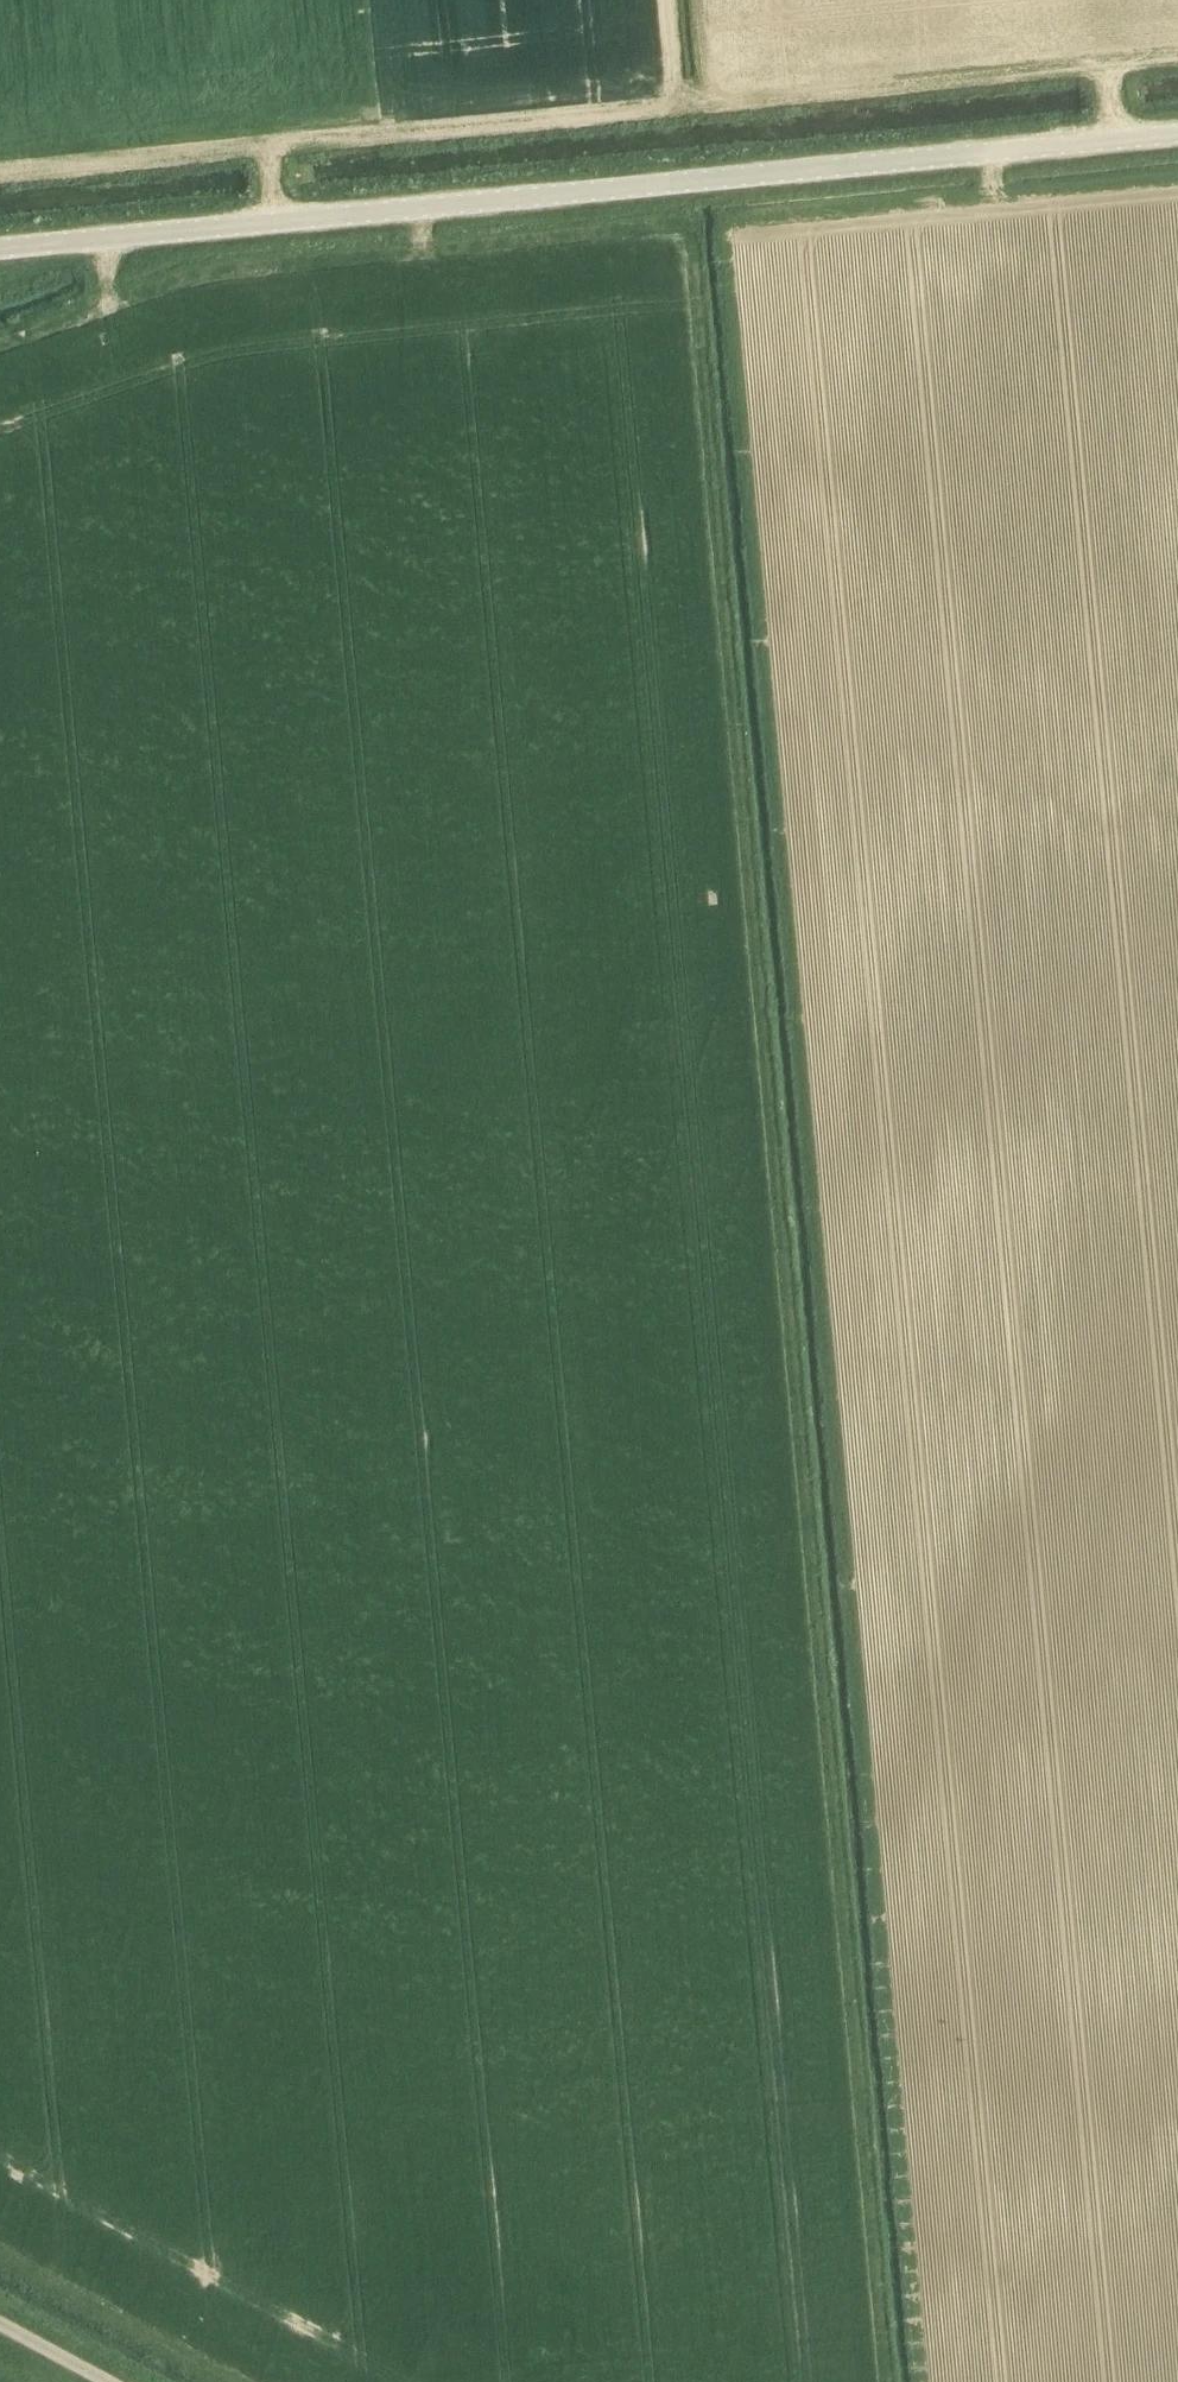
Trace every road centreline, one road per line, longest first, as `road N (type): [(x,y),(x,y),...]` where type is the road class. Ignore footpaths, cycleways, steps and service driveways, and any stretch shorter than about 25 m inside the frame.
road 1 (unclassified): [(0,251),(1177,136)]
road 2 (unclassified): [(0,2323),(108,2381)]

